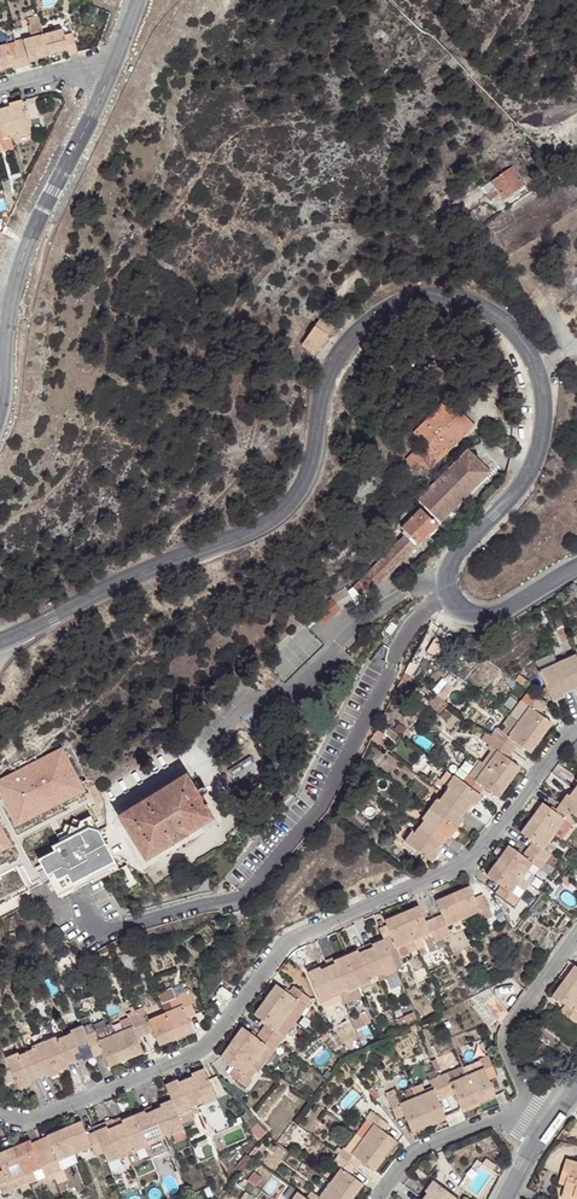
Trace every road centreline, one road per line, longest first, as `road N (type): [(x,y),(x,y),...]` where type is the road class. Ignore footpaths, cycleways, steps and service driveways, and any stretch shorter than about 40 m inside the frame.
road 1 (residential): [(576,567),(502,611),(477,612),(459,601),(455,566),(531,473),(543,397),(531,356),(496,314),(427,296),(366,323),(333,363),(310,472),(285,510),(0,641)]
road 2 (residential): [(576,730),(472,858),(284,945),(196,1053),(32,1122),(0,1113)]
road 3 (residential): [(8,323),(37,220),(105,82)]
road 4 (residential): [(526,1107),(508,1032),(576,935)]
road 5 (residential): [(376,1198),(418,1150),(526,1107)]

